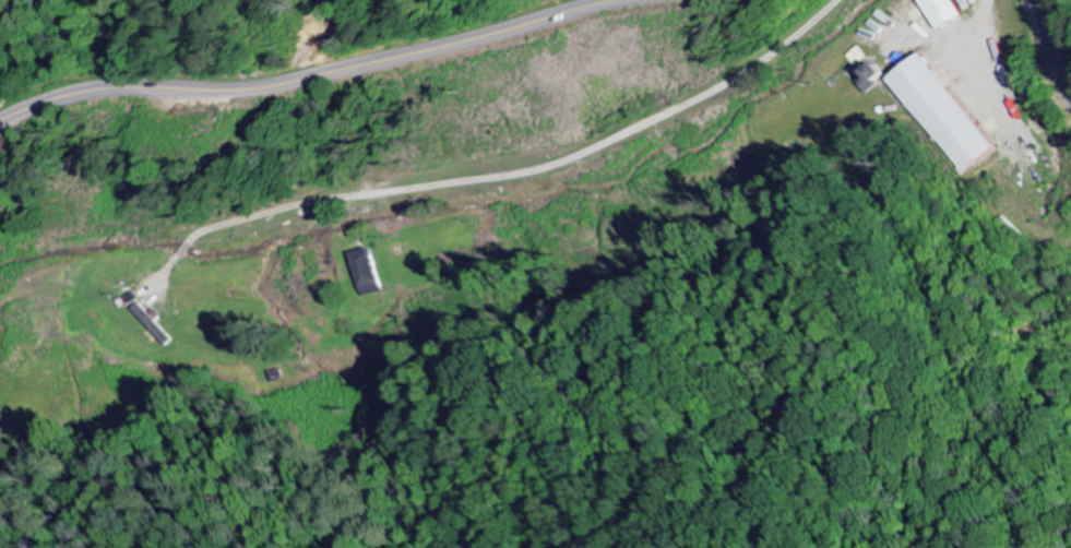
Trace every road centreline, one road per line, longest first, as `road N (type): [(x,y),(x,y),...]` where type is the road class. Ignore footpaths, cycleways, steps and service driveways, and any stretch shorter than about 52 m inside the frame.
road 1 (residential): [(836,0),(734,80),(563,163),(305,203),(198,236)]
road 2 (secondary): [(0,119),(99,88),(278,83),(610,0)]

